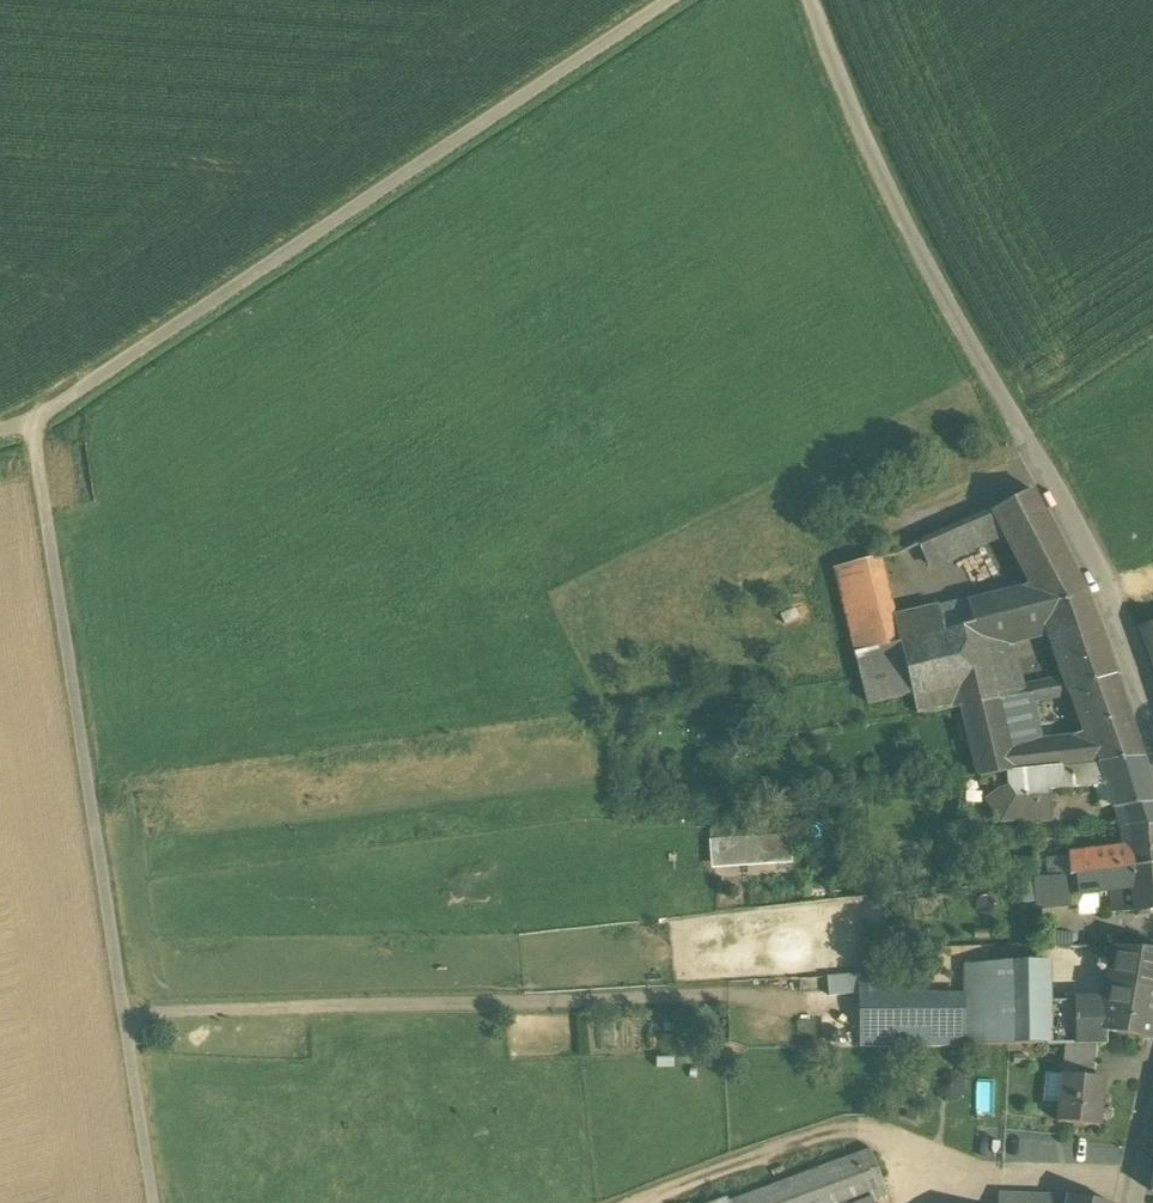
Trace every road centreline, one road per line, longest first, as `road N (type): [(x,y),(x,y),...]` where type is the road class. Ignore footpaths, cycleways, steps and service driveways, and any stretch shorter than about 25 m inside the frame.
road 1 (track): [(671,0),(30,422),(0,430)]
road 2 (track): [(154,1202),(30,422)]
road 3 (track): [(788,996),(125,1021)]
road 4 (track): [(1033,434),(900,200),(816,0)]
road 5 (track): [(660,1202),(807,1149),(872,1140),(992,1185),(1083,1194)]
road 6 (residential): [(1152,688),(1137,631),(1033,434)]

